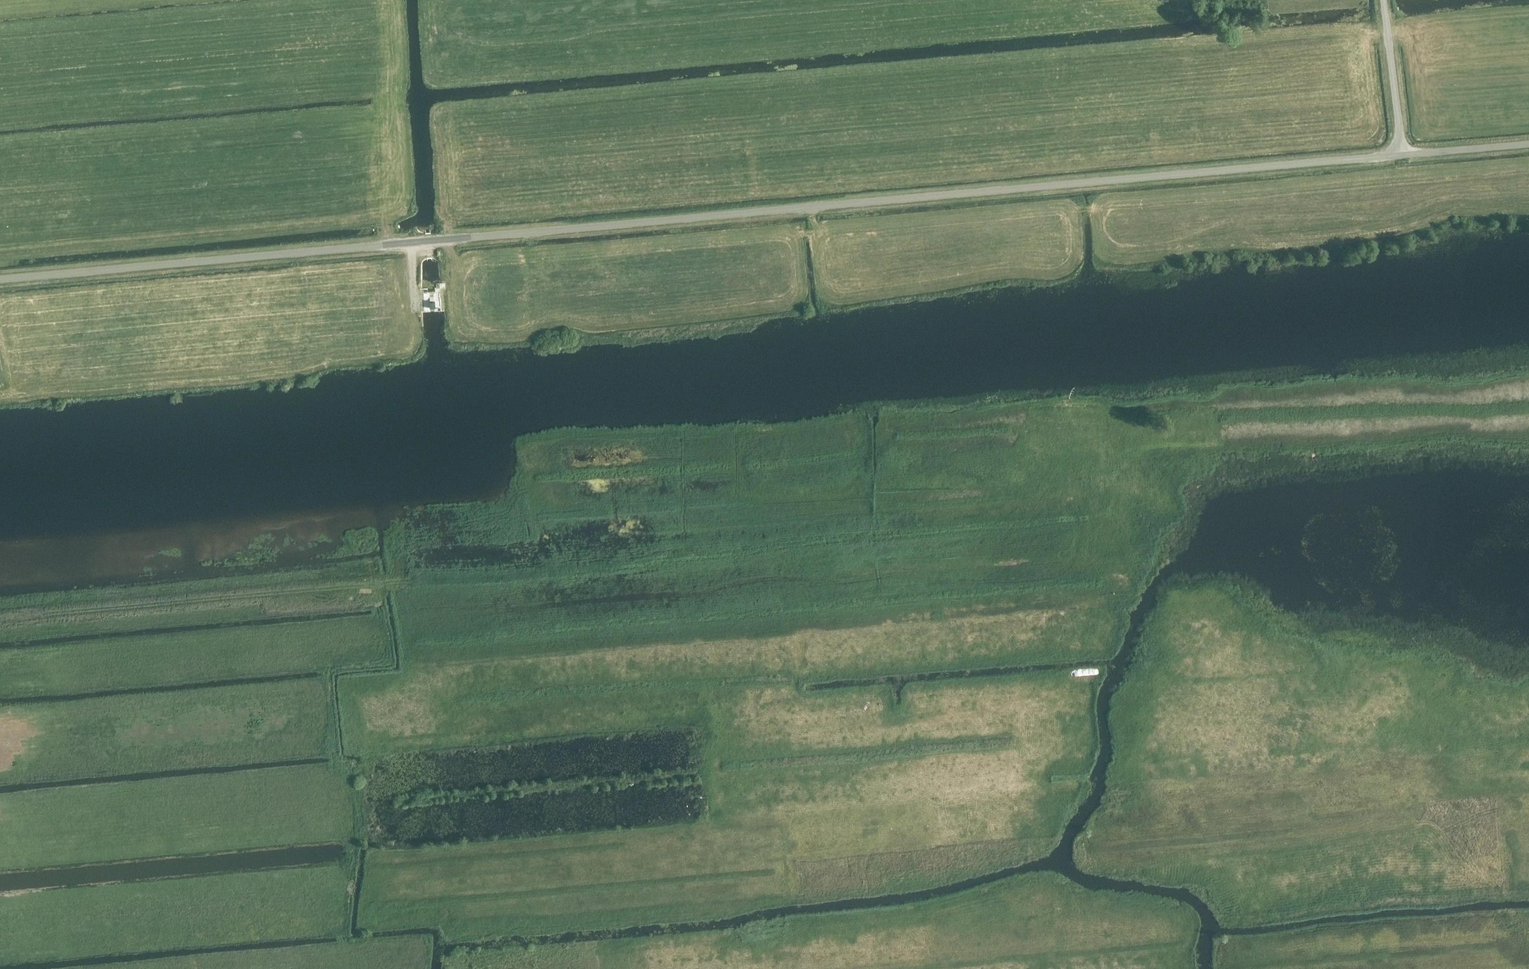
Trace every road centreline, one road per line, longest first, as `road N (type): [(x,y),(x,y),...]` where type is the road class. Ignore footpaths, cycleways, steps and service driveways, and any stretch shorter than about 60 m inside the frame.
road 1 (unclassified): [(0,279),(1401,155)]
road 2 (unclassified): [(1401,155),(1384,0)]
road 3 (unclassified): [(1401,155),(1528,143)]

